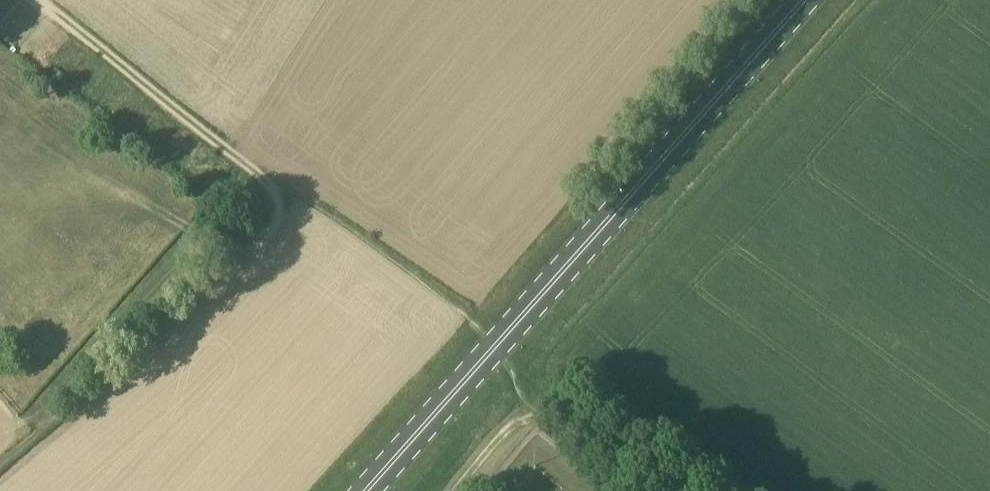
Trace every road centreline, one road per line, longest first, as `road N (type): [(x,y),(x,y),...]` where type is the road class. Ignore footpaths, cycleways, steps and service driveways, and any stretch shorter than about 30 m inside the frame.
road 1 (track): [(41,0),(269,182),(278,208),(269,236),(251,247),(190,231),(34,409)]
road 2 (primary): [(366,490),(805,0)]
road 3 (track): [(662,490),(570,425),(541,416),(504,433),(455,490)]

